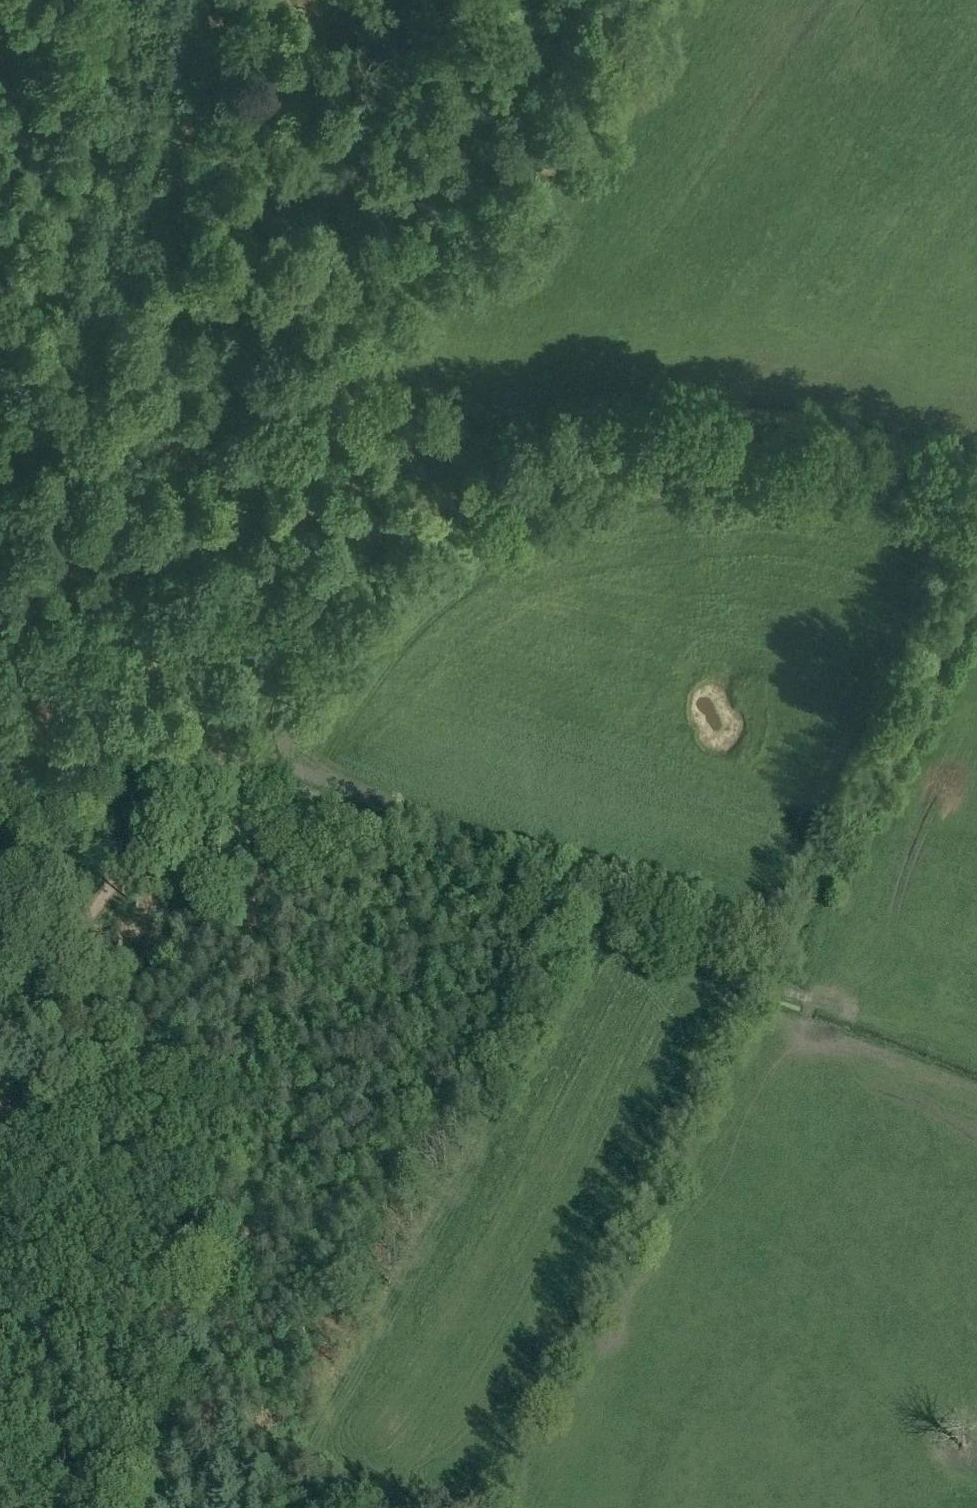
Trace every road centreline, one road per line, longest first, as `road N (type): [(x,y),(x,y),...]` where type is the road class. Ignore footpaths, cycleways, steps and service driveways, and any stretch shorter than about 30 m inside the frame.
road 1 (track): [(976,479),(829,438),(672,430),(566,443),(461,483),(375,535),(347,562),(0,1021)]
road 2 (track): [(163,0),(88,319)]

